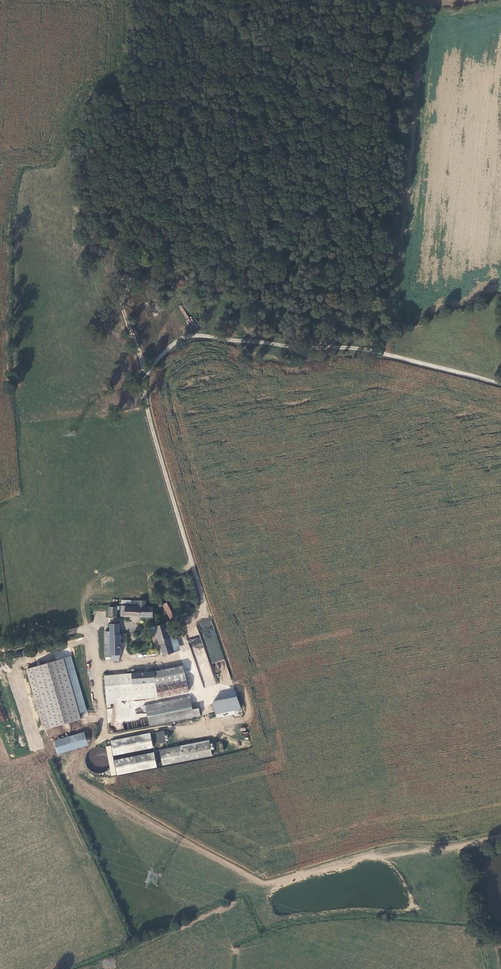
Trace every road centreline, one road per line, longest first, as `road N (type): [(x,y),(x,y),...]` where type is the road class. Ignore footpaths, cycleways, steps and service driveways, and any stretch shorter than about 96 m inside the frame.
road 1 (track): [(500,384),(359,348),(199,336),(174,345),(142,377),(201,610),(180,631),(184,658),(95,668)]
road 2 (unclassified): [(0,651),(92,625),(98,702)]

